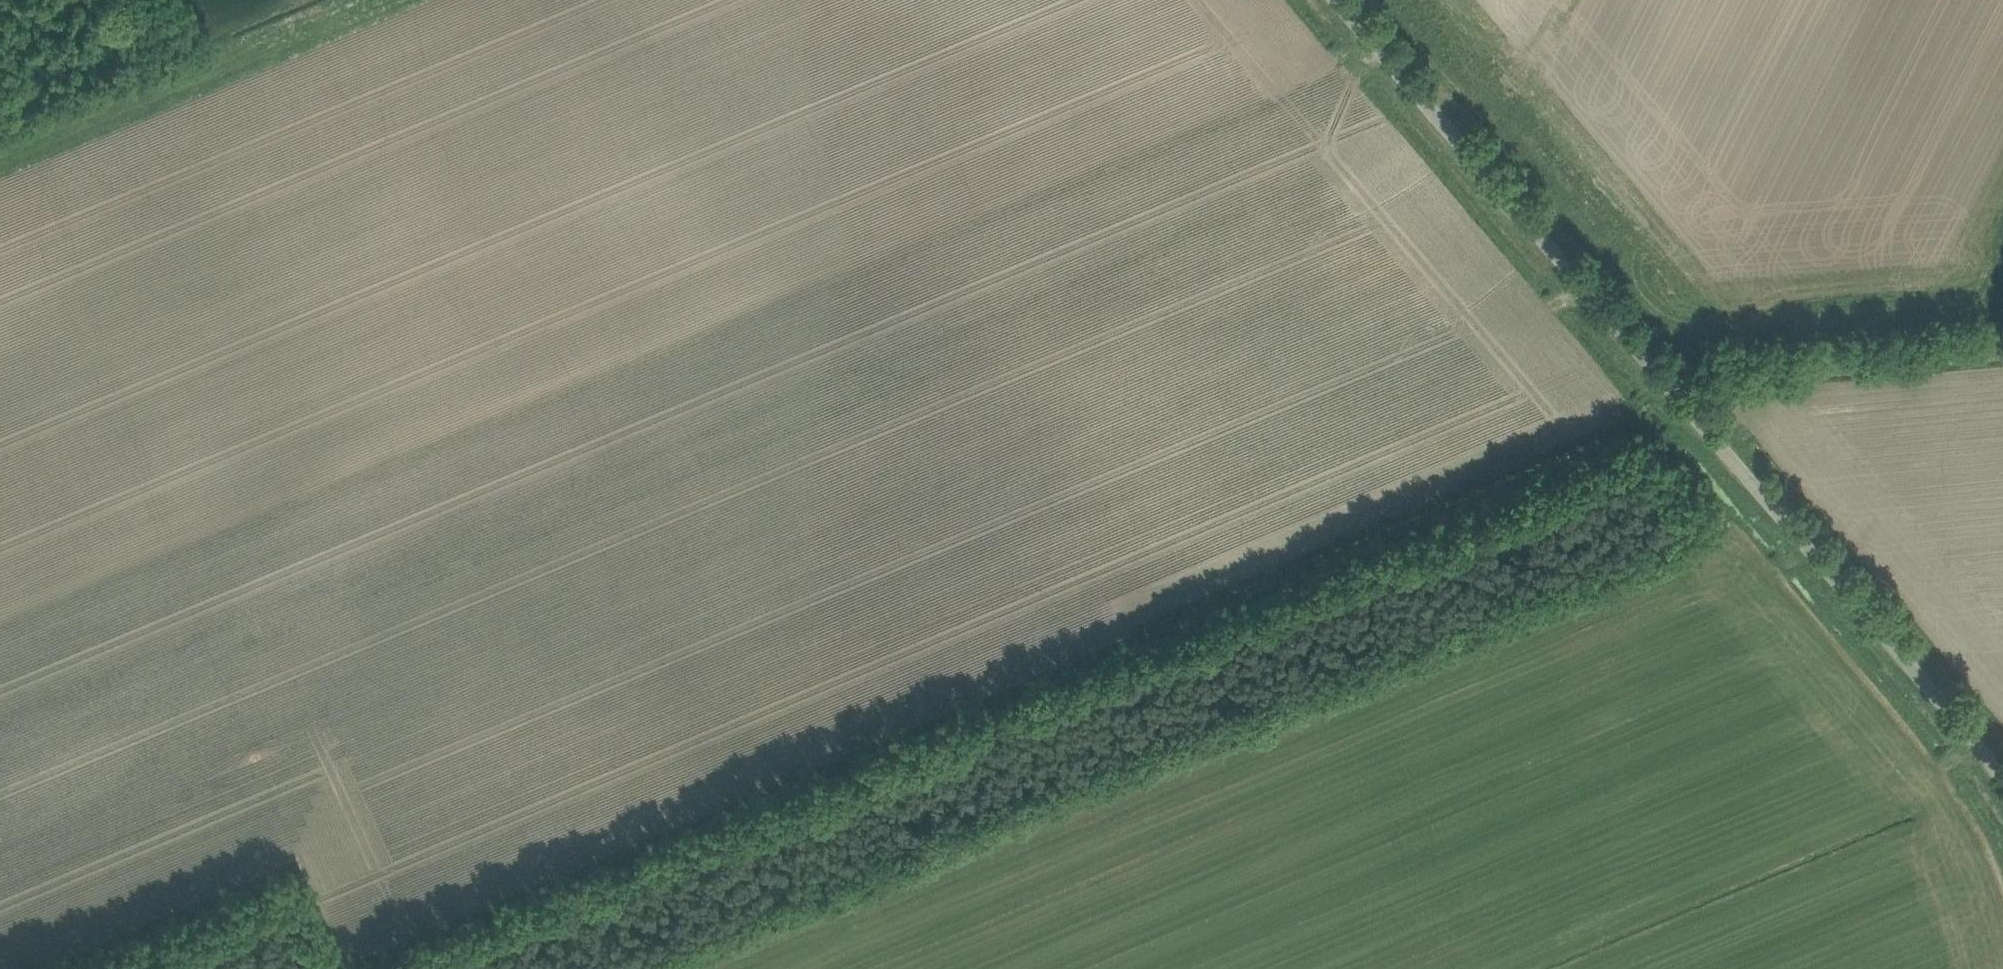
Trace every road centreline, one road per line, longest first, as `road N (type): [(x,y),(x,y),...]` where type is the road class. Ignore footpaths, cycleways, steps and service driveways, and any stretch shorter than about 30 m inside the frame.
road 1 (unclassified): [(2002,781),(1337,0)]

